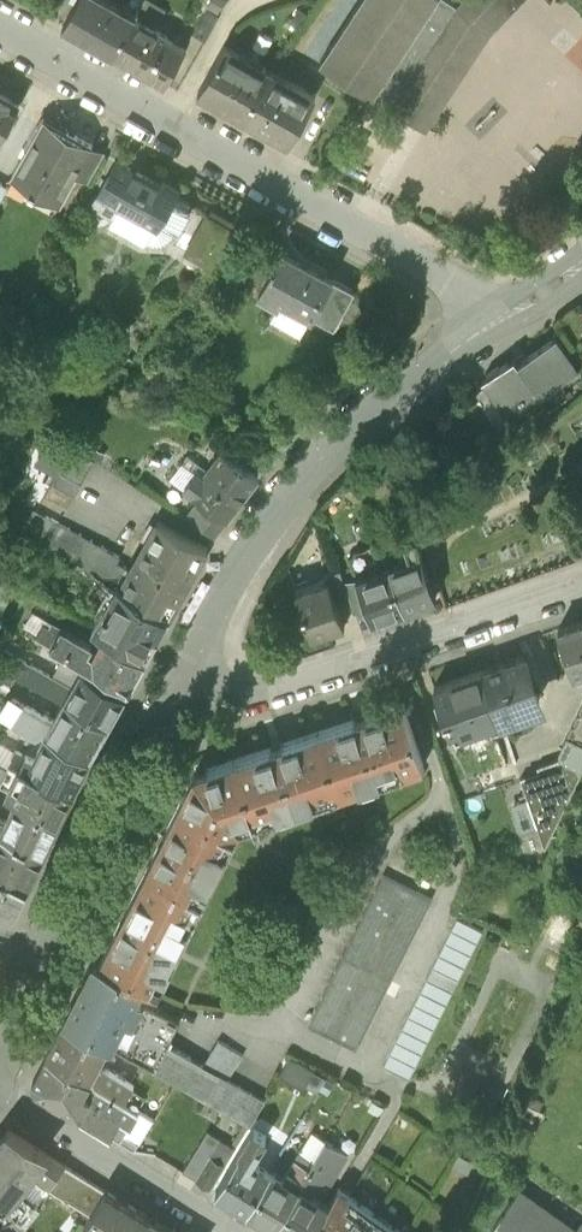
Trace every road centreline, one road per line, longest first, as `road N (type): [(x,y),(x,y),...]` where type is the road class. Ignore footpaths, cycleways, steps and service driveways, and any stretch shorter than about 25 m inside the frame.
road 1 (residential): [(0,31),(461,289),(489,335)]
road 2 (residential): [(489,335),(355,433),(301,493),(239,582),(191,686)]
road 3 (residential): [(191,686),(227,697),(268,692),(581,586)]
road 4 (residential): [(191,686),(41,968)]
road 5 (residential): [(0,1091),(233,1231)]

